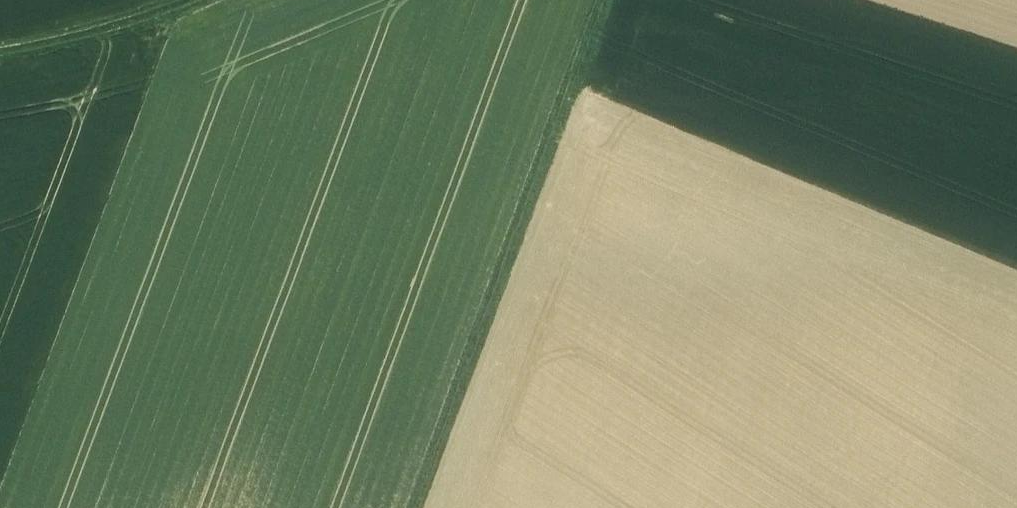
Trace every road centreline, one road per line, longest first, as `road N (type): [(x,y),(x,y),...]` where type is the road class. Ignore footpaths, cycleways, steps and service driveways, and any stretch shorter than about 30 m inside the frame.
road 1 (track): [(593,0),(411,507)]
road 2 (track): [(190,0),(70,43),(0,54)]

